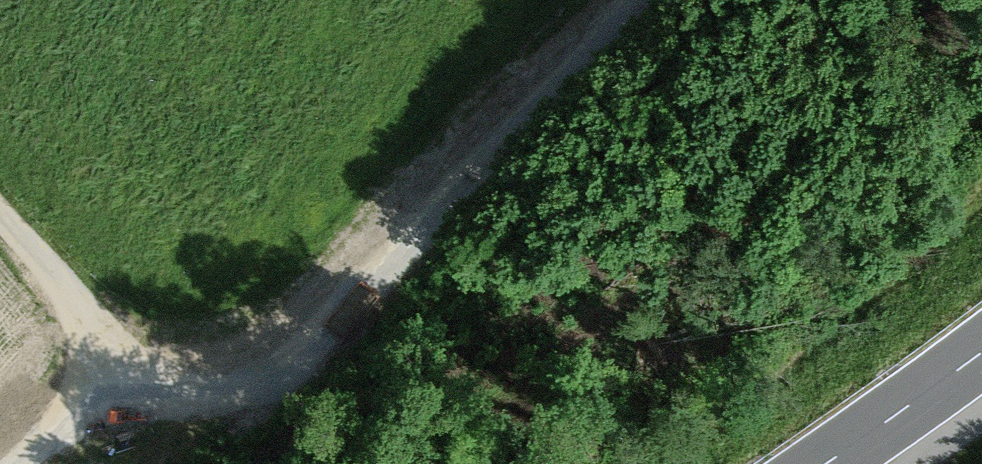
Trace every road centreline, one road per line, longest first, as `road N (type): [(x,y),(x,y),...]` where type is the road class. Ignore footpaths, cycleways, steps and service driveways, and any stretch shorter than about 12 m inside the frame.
road 1 (track): [(0,214),(164,385),(189,396),(236,393),(279,372),(644,0)]
road 2 (primary): [(826,463),(981,353)]
road 3 (track): [(134,359),(23,463)]

